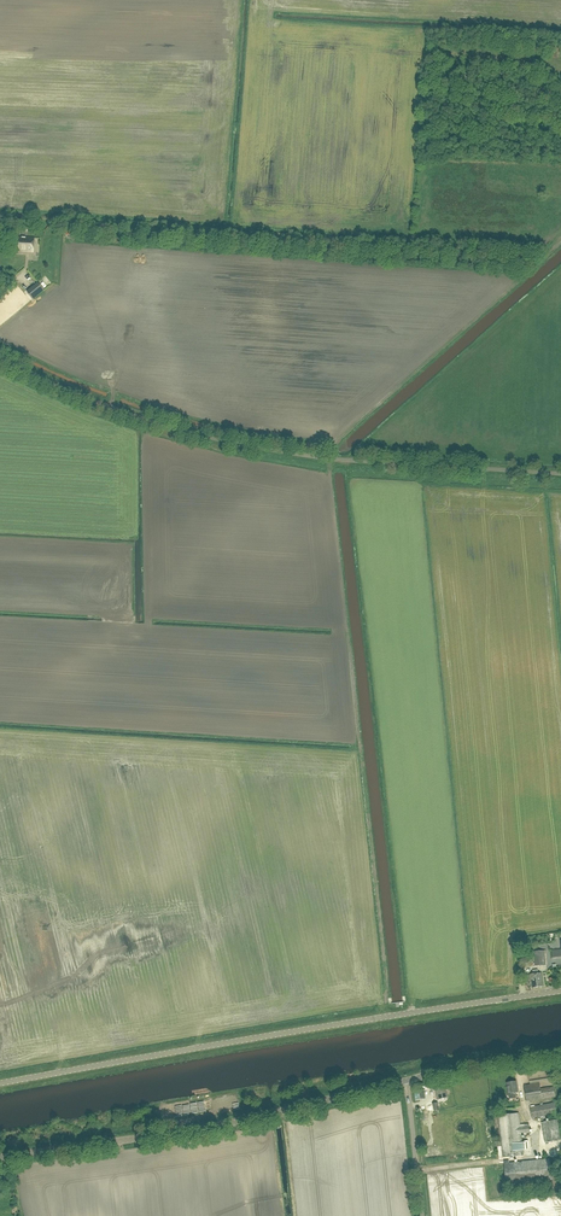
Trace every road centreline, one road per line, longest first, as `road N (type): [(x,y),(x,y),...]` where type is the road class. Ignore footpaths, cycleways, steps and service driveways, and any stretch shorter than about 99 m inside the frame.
road 1 (unclassified): [(560,473),(236,444),(117,410),(0,357)]
road 2 (tertiary): [(560,991),(0,1083)]
road 3 (tertiary): [(0,1157),(204,1129),(407,1080)]
road 4 (tertiary): [(407,1080),(560,1051)]
road 5 (unclassified): [(422,1215),(407,1080)]

